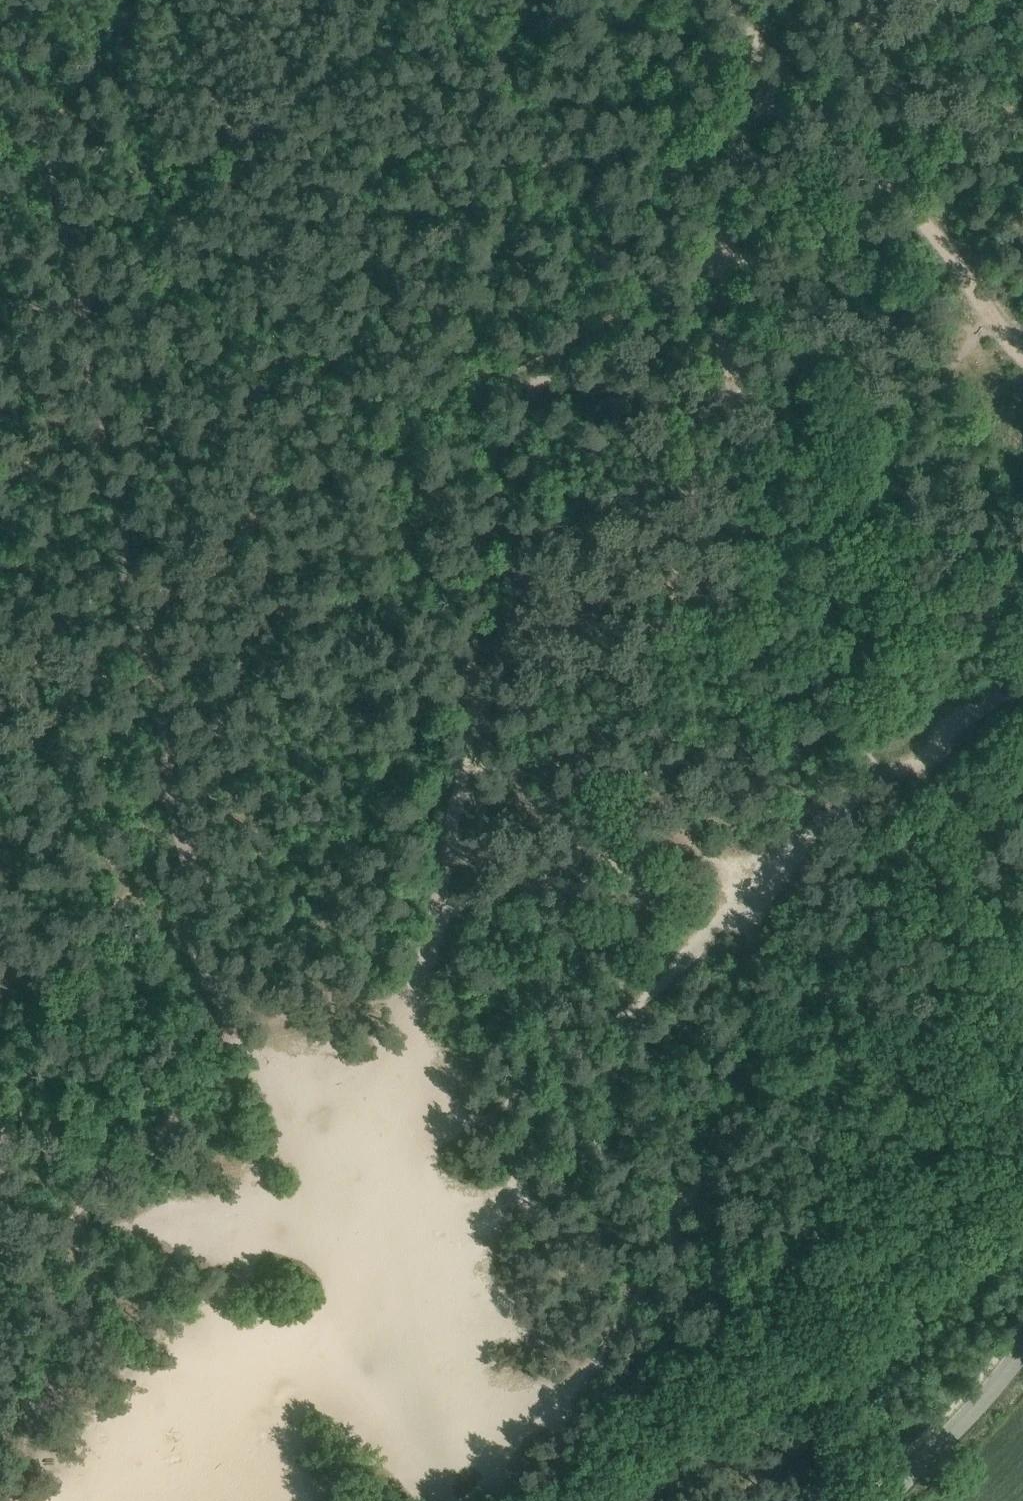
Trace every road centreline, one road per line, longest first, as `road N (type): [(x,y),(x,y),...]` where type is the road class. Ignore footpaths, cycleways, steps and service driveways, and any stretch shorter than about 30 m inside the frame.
road 1 (track): [(791,77),(939,239),(1022,361)]
road 2 (unclassified): [(884,1500),(1022,1348)]
road 3 (track): [(142,592),(0,568)]

